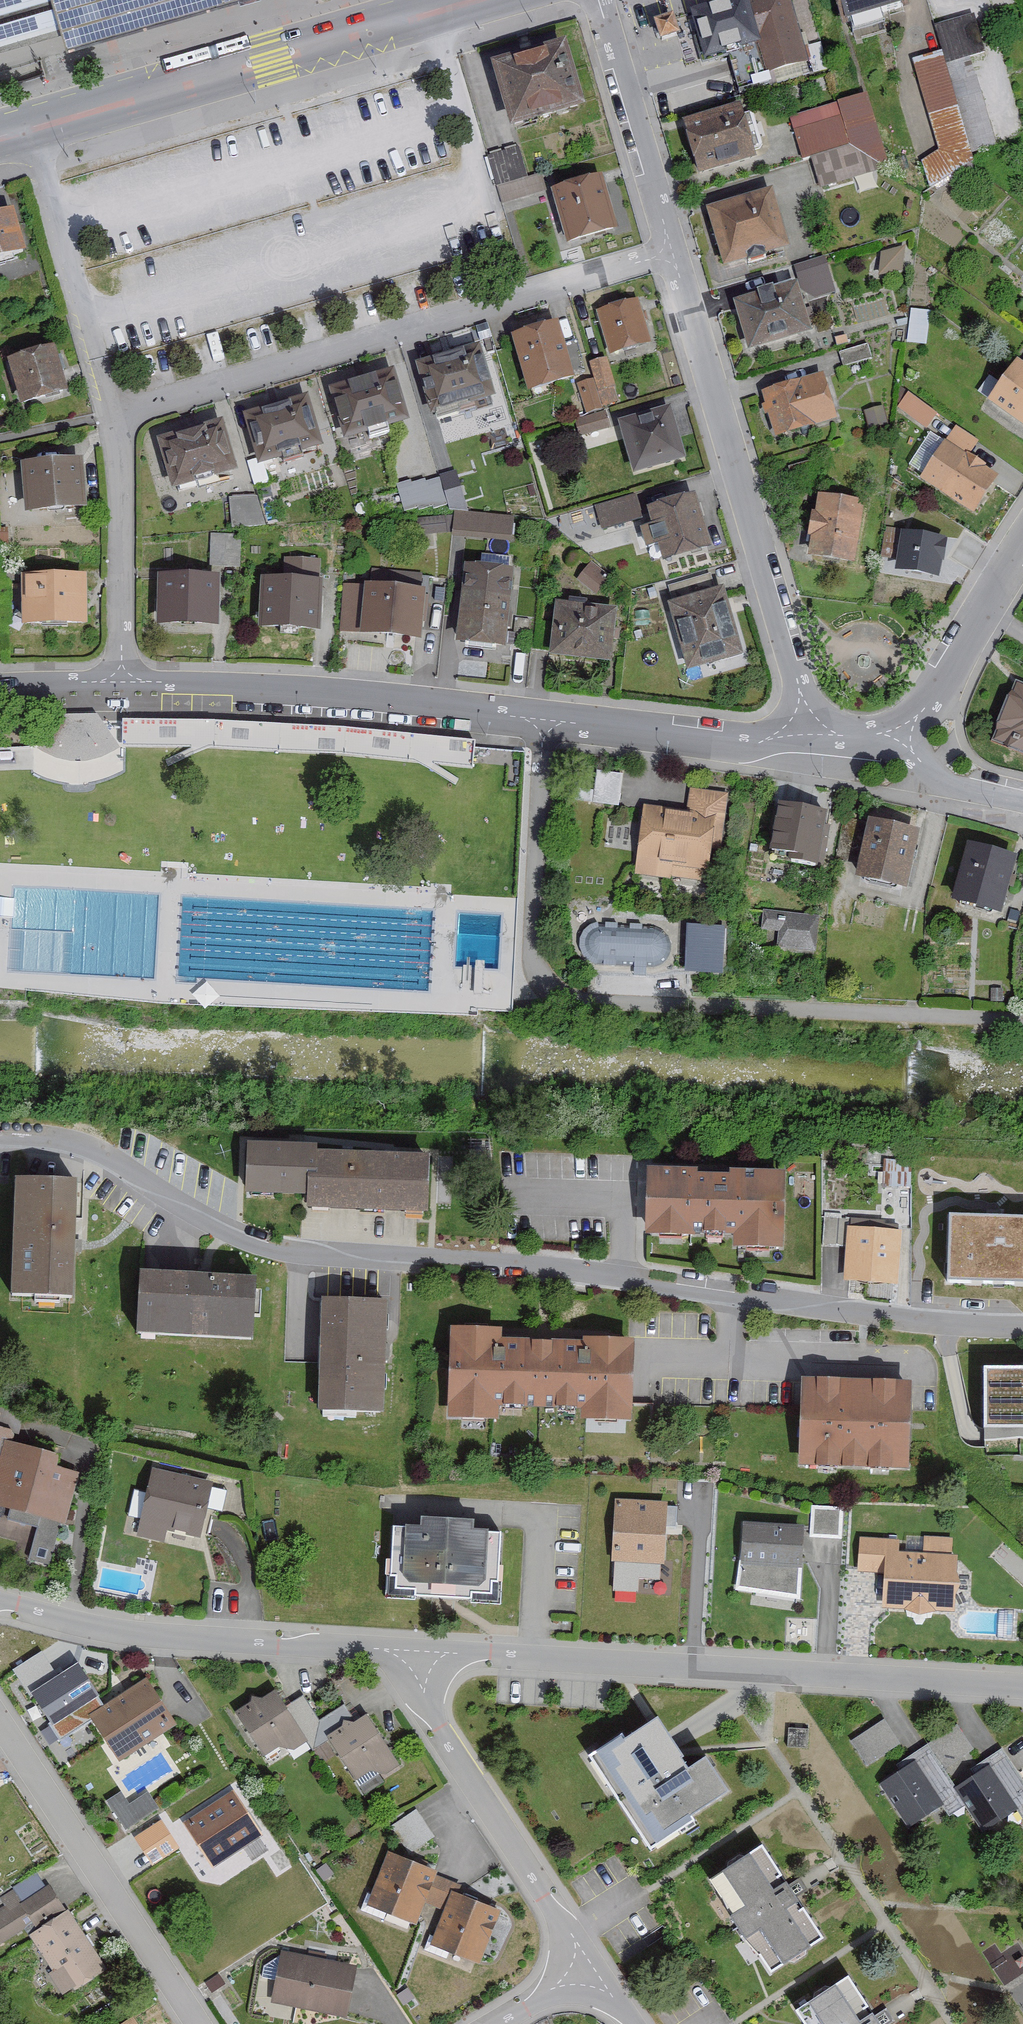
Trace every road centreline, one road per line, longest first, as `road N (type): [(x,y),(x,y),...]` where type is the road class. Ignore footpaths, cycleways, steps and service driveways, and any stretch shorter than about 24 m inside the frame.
road 1 (trunk): [(686,2023),(519,1760),(0,794)]
road 2 (residential): [(0,1140),(92,1153),(193,1218),(242,1242),(289,1252),(530,1267),(762,1303),(1022,1325)]
road 3 (residential): [(672,252),(119,419),(126,682)]
road 4 (residential): [(1022,1020),(568,1002),(544,983),(529,934),(544,719)]
road 5 (residential): [(1022,1685),(388,1650)]
road 6 (residential): [(818,746),(672,252)]
road 7 (secondary): [(485,0),(0,139)]
road 8 (residential): [(544,719),(237,685),(126,682)]
road 9 (residential): [(388,1650),(116,1631),(0,1602)]
road 10 (residential): [(388,1650),(591,1968)]
road 11 (residential): [(0,1718),(196,2023)]
road 12 (residential): [(818,746),(544,719)]
road 13 (residential): [(672,252),(593,0)]
road 14 (residential): [(1022,542),(922,711),(892,736)]
road 15 (residential): [(892,736),(930,773),(1022,799)]
road 16 (residential): [(126,682),(0,687)]

